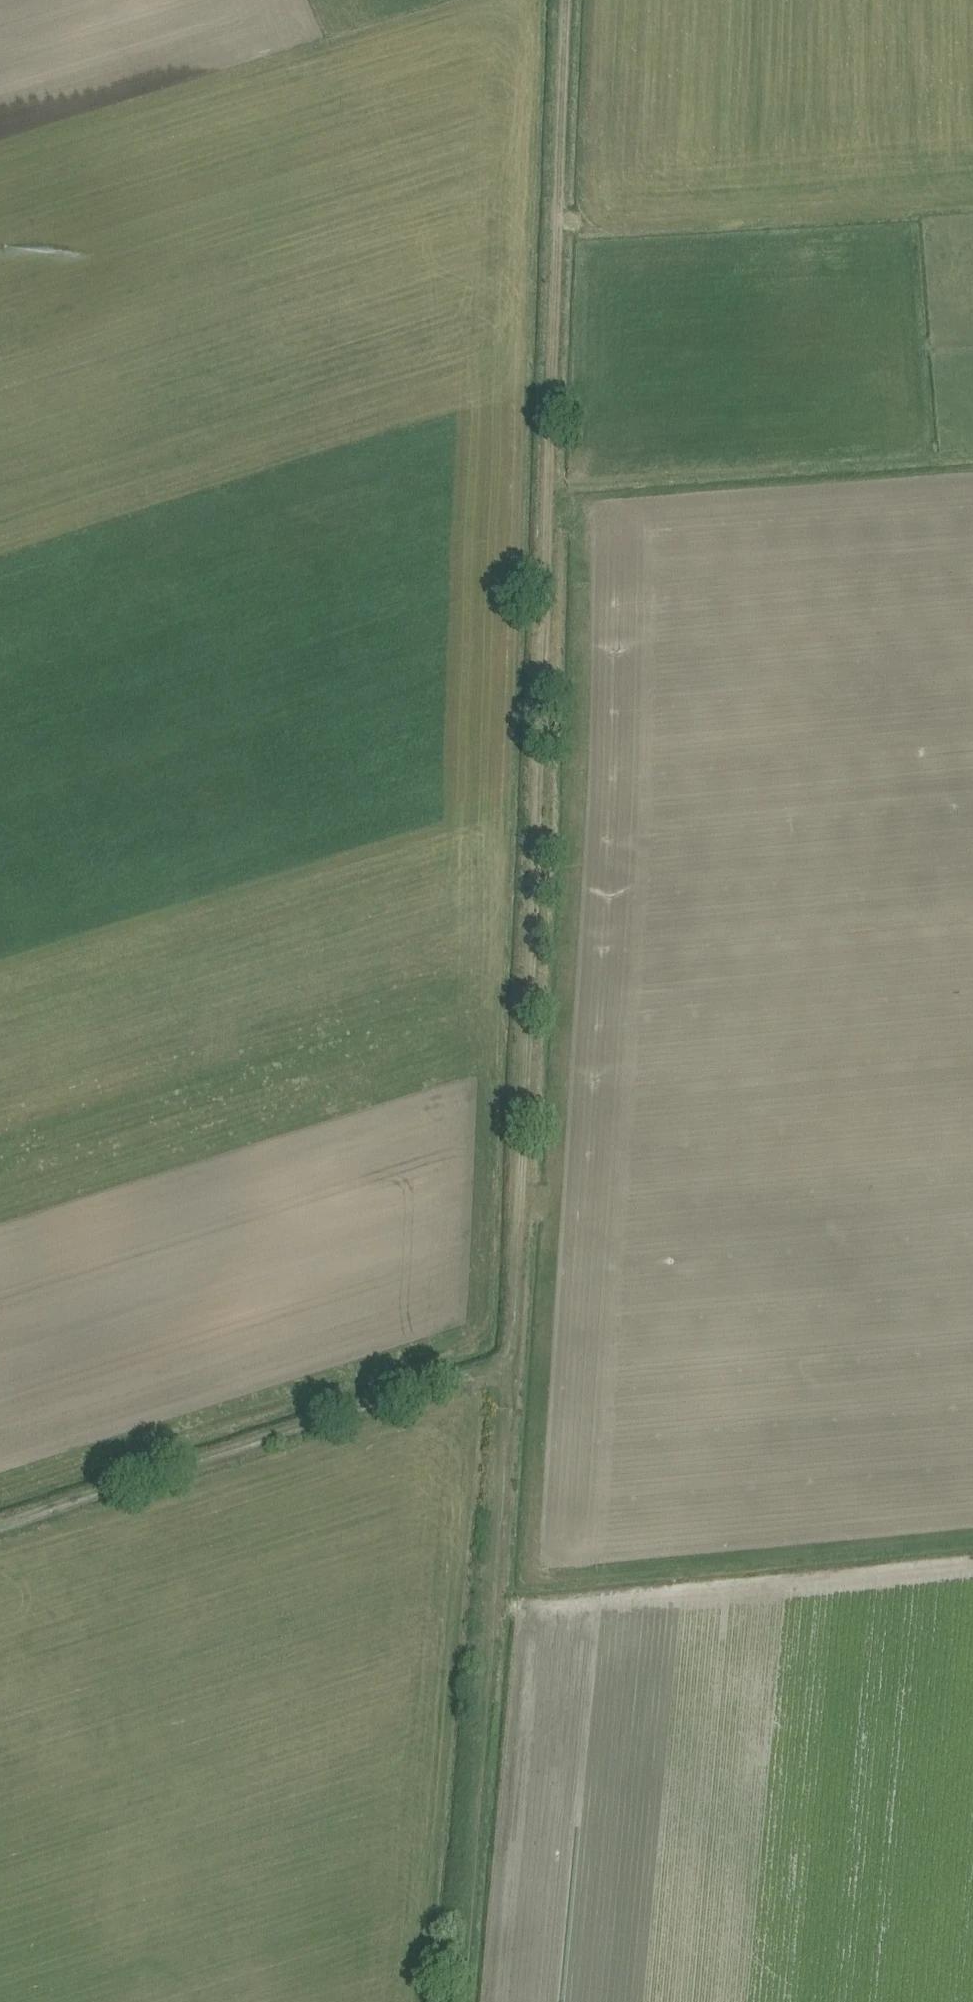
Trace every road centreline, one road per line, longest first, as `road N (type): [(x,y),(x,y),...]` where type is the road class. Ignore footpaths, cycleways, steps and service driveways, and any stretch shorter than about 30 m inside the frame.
road 1 (track): [(505,1358),(522,1142),(566,0)]
road 2 (track): [(505,1358),(454,2001)]
road 3 (track): [(0,1524),(505,1358)]

